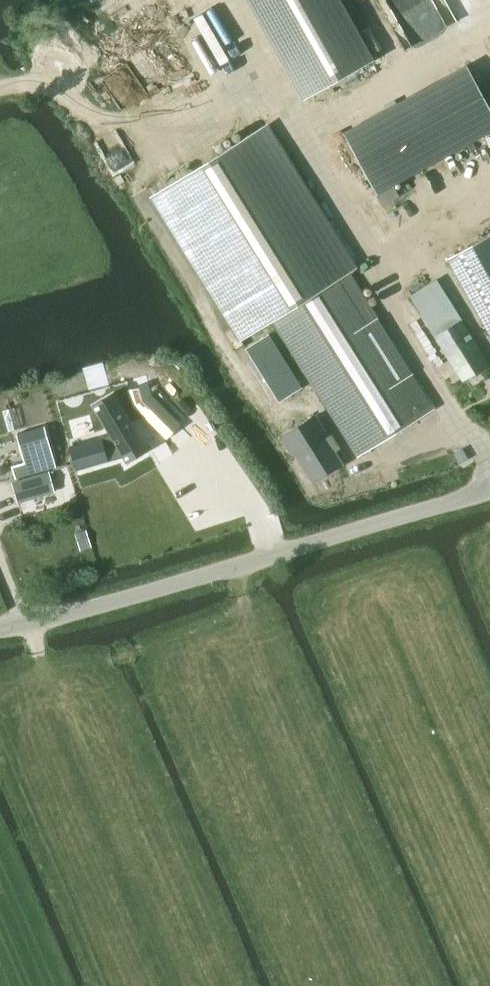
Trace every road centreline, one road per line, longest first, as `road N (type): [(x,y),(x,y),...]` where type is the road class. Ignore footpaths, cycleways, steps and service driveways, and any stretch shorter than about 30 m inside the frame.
road 1 (tertiary): [(0,630),(489,492)]
road 2 (track): [(0,89),(50,85),(95,119),(136,127),(255,57)]

